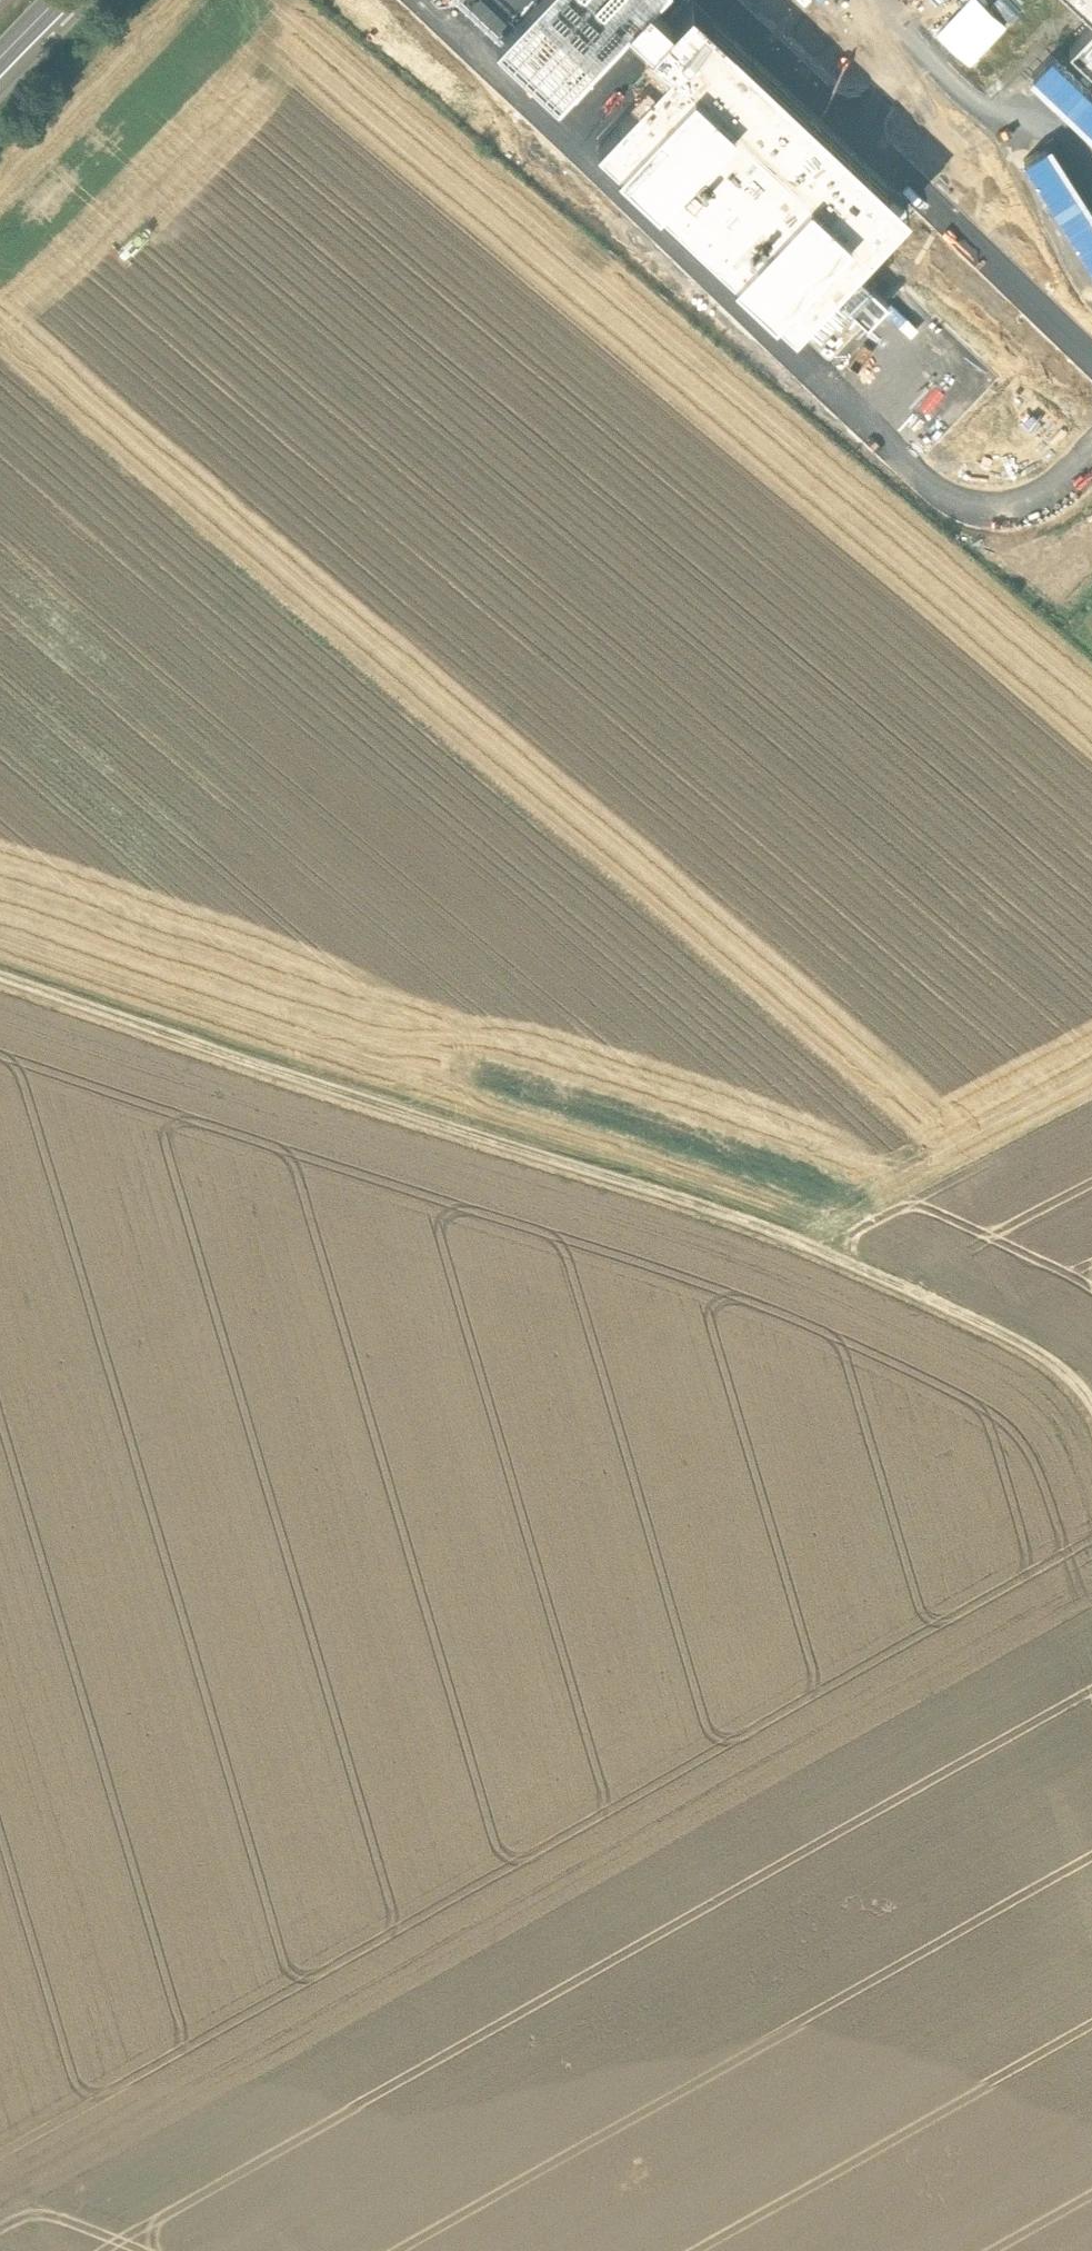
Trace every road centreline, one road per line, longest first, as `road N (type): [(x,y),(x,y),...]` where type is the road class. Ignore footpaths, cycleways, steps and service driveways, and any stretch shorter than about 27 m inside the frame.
road 1 (track): [(1091,1418),(1055,1352),(780,1229),(0,967)]

